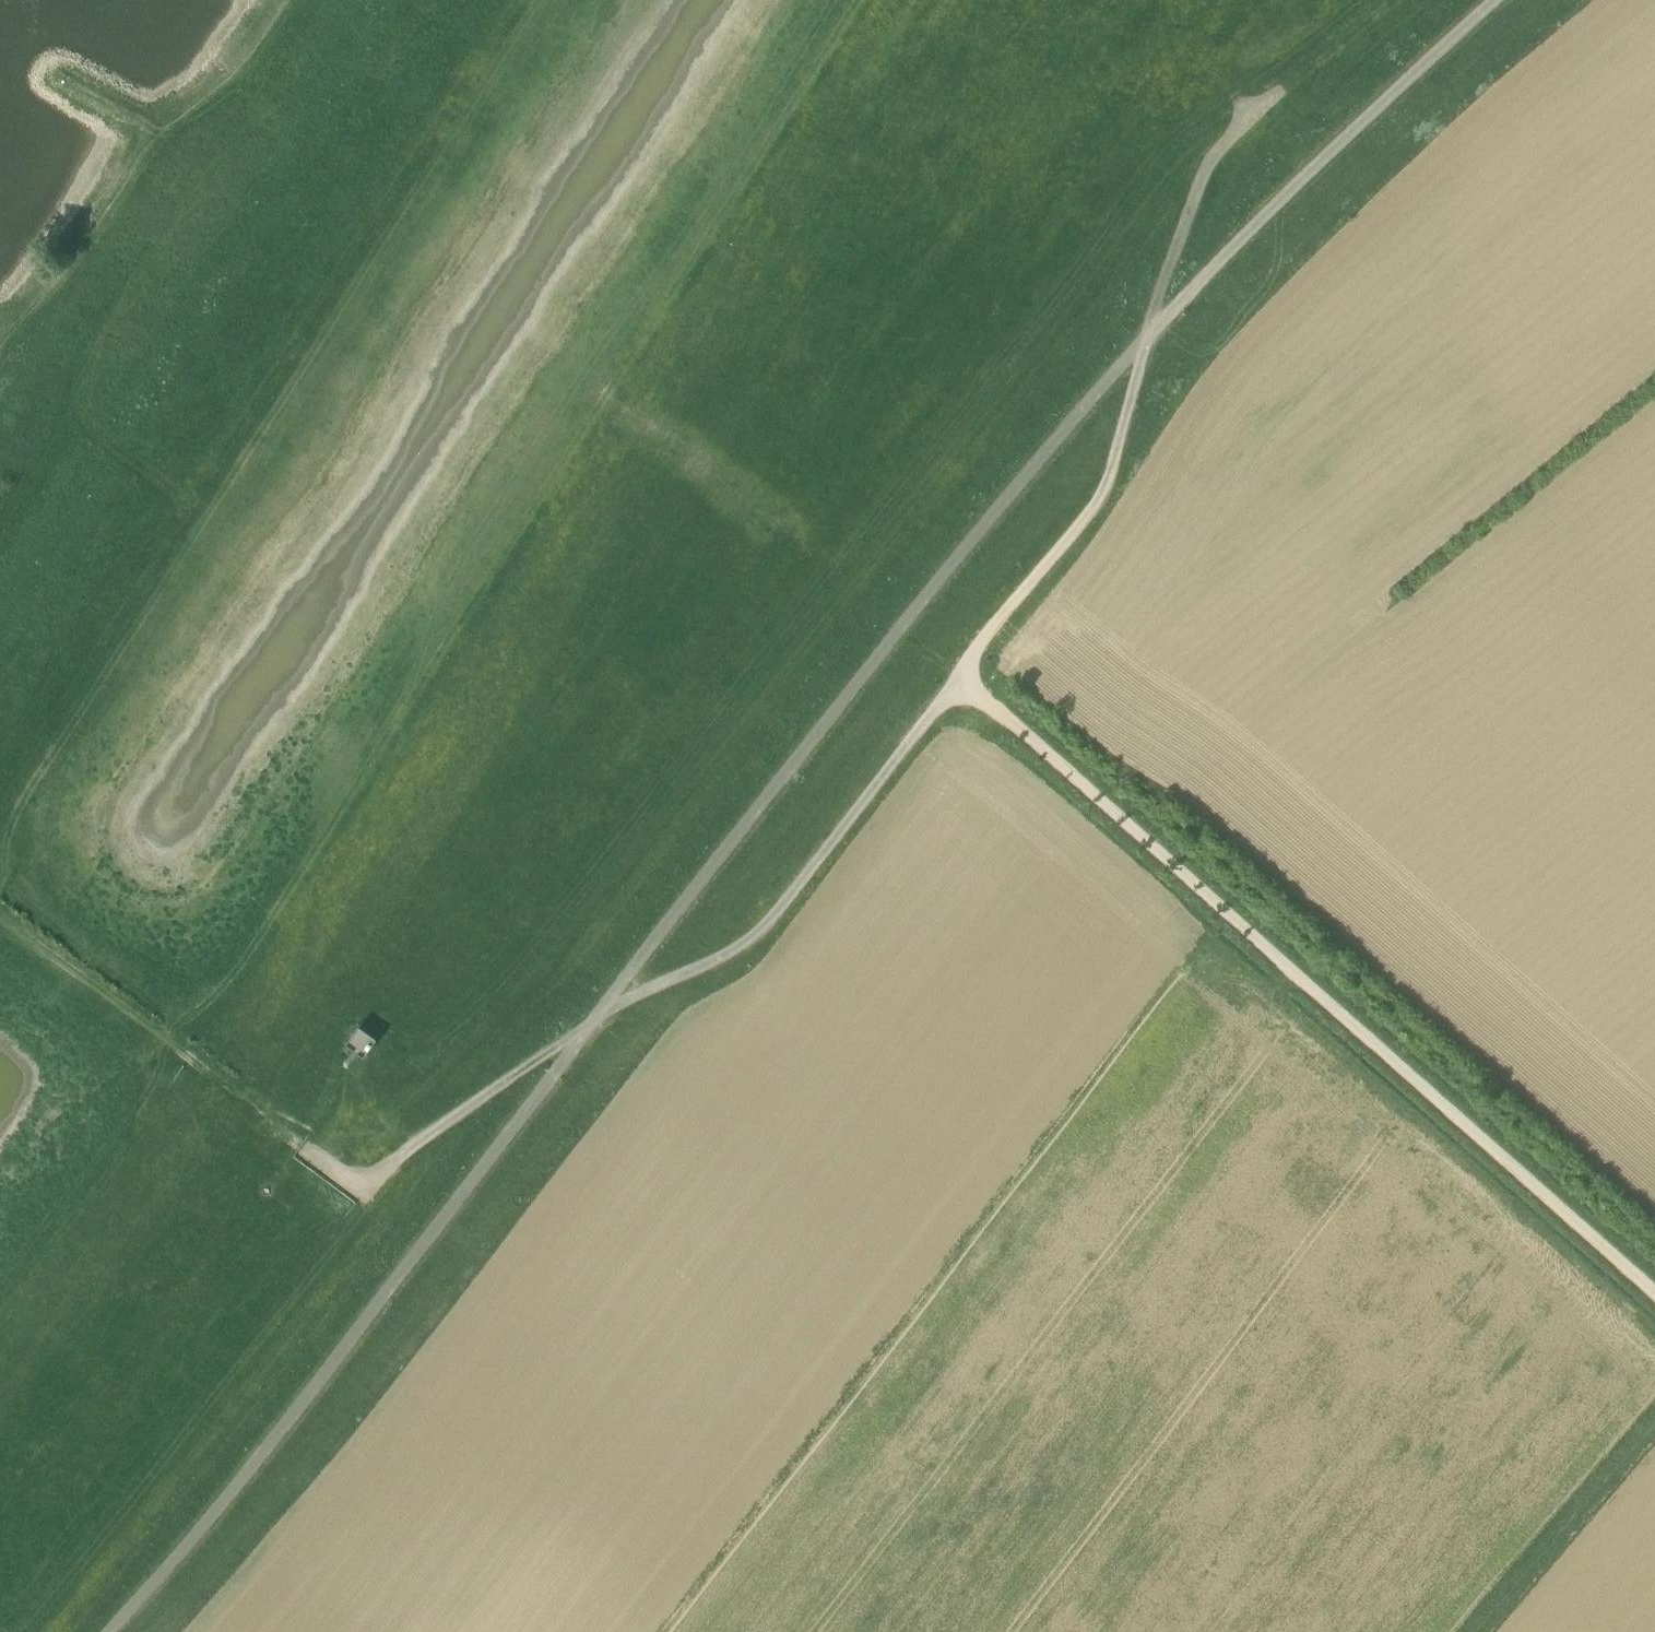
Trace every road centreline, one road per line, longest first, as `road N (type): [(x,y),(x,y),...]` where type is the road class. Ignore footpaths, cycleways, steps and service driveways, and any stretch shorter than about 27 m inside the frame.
road 1 (unclassified): [(1654,1291),(955,681)]
road 2 (unclassified): [(309,1150),(359,1193),(637,992),(744,940),(955,681)]
road 3 (unclassified): [(955,681),(1101,491),(1201,175),(1219,140),(1270,94)]
road 4 (track): [(0,928),(309,1150)]
road 5 (track): [(1270,94),(1385,0)]

